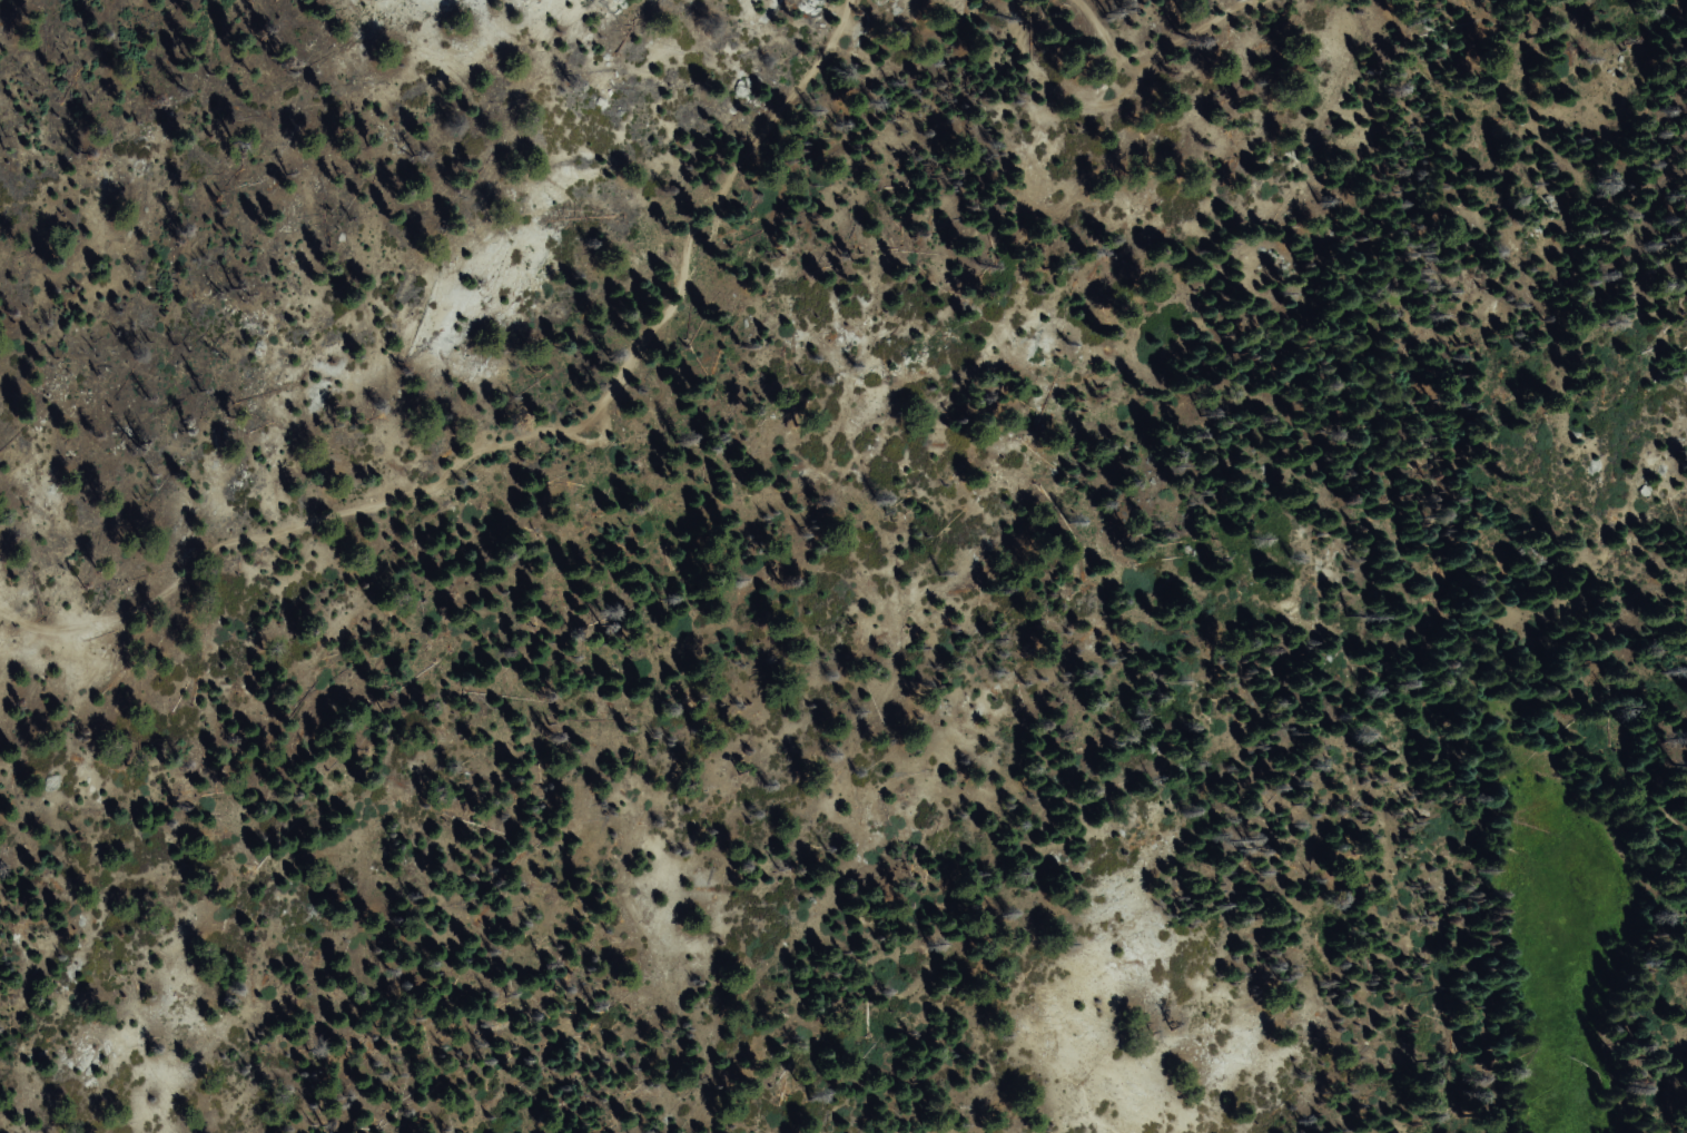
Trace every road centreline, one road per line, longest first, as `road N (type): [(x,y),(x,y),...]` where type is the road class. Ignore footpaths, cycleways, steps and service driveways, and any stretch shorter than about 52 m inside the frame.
road 1 (track): [(0,605),(36,630),(100,627),(141,609),(217,548),(421,491),(480,450),(593,432),(606,388),(672,306),(699,224),(813,73),(852,0)]
road 2 (track): [(1071,0),(1082,13),(1155,47),(1256,0)]

